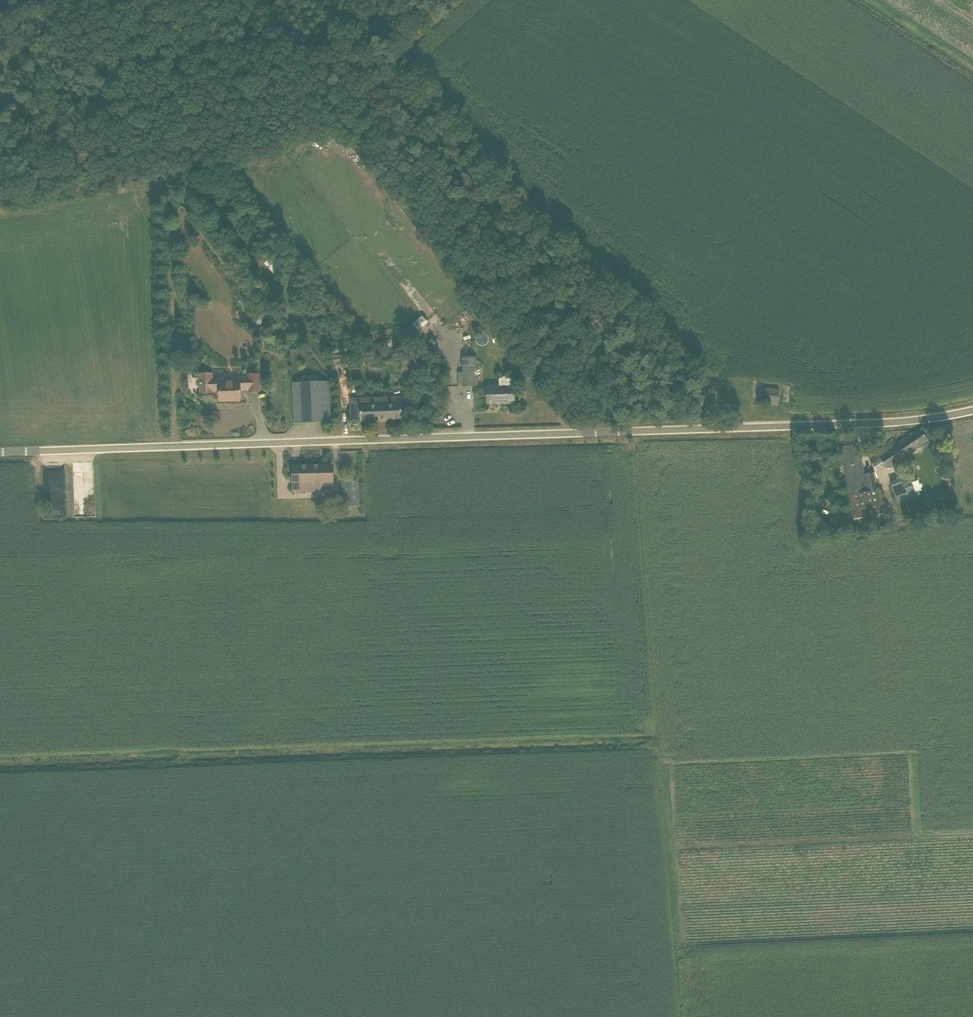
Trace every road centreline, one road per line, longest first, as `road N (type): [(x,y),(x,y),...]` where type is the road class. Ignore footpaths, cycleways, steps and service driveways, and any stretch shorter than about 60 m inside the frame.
road 1 (unclassified): [(0,456),(854,420),(972,403)]

